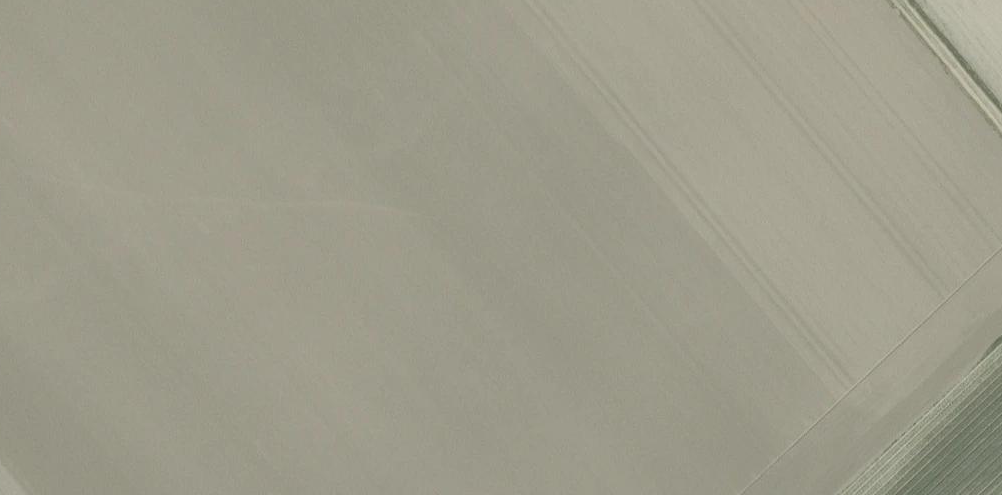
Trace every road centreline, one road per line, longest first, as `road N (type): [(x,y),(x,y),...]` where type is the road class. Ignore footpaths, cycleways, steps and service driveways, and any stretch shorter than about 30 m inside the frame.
road 1 (track): [(1001,117),(906,0)]

